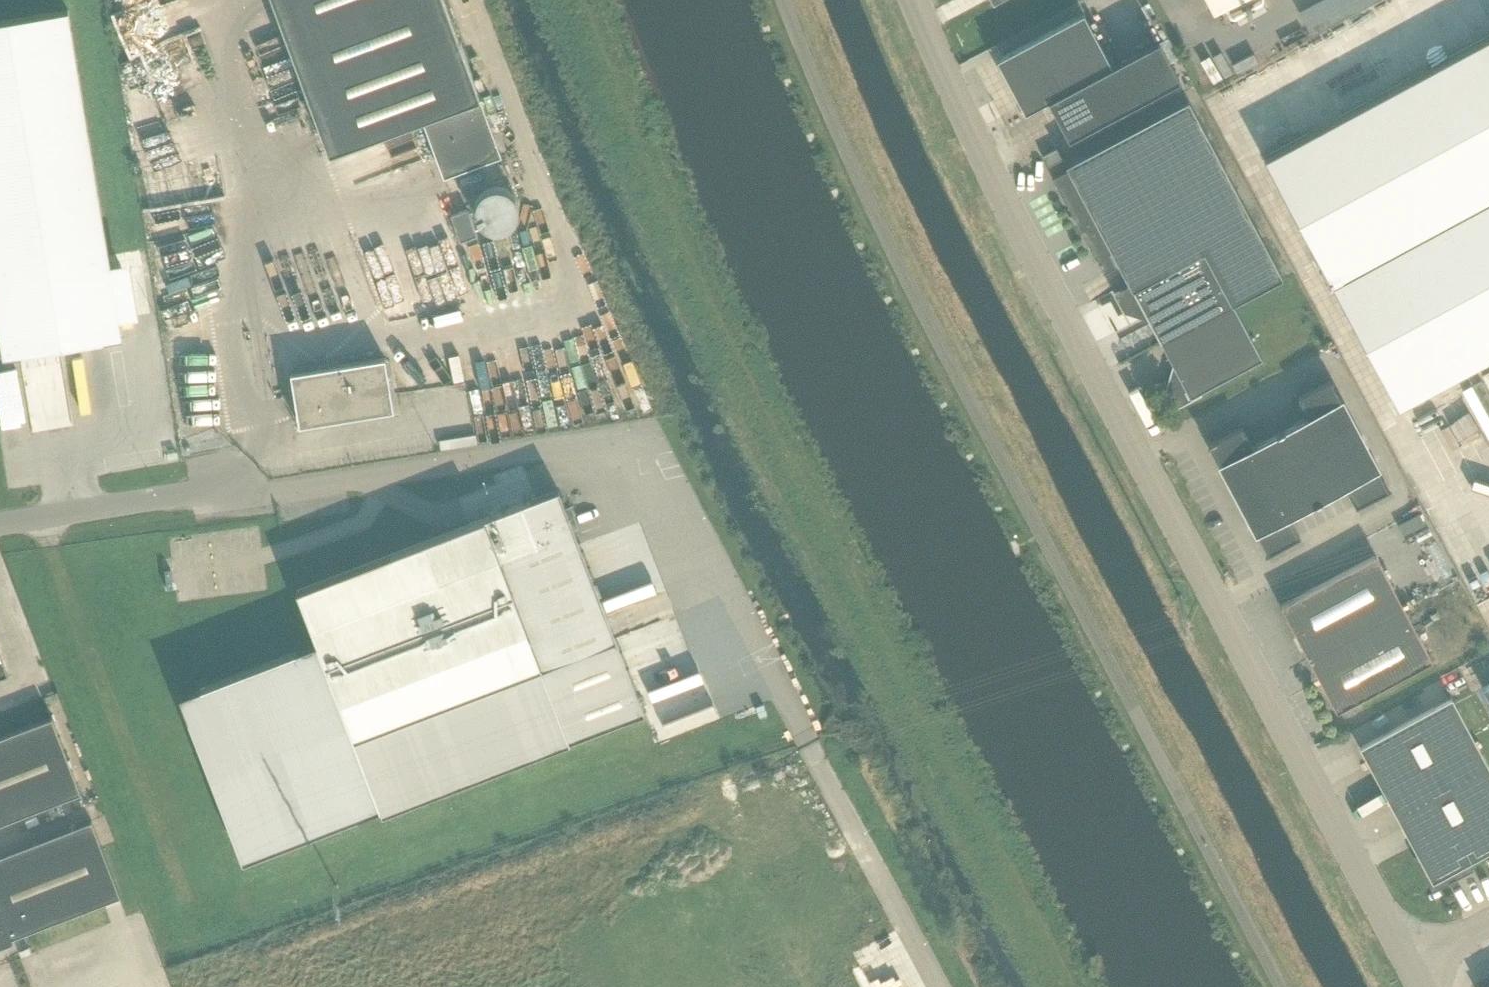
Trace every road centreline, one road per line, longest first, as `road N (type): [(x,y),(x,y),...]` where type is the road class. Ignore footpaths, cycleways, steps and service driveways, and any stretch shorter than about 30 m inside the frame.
road 1 (unclassified): [(1281,986),(888,241),(784,0)]
road 2 (unclassified): [(1411,968),(1035,259),(916,0)]
road 3 (unclassified): [(272,486),(0,526)]

